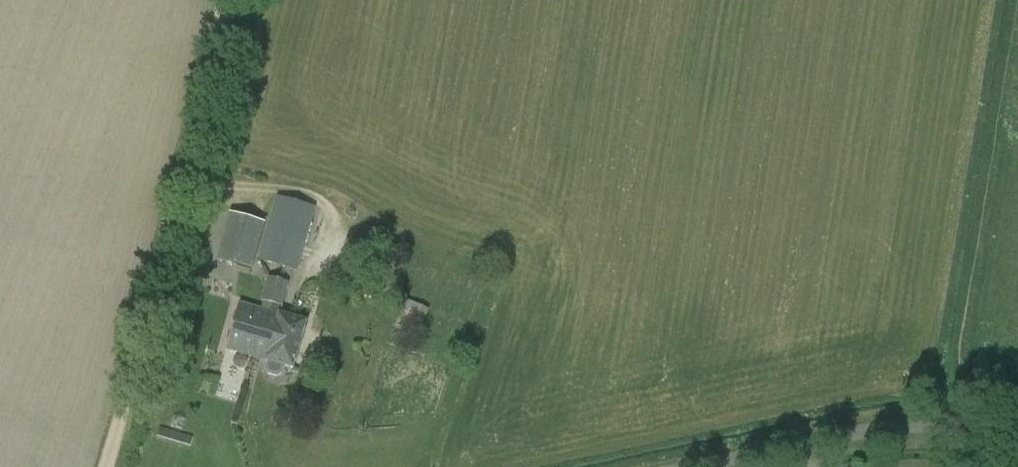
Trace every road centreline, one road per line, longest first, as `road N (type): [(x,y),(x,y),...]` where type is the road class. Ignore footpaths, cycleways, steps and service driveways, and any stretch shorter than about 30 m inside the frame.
road 1 (track): [(229,0),(103,466)]
road 2 (unclassified): [(1017,445),(956,424),(913,425),(686,466)]

